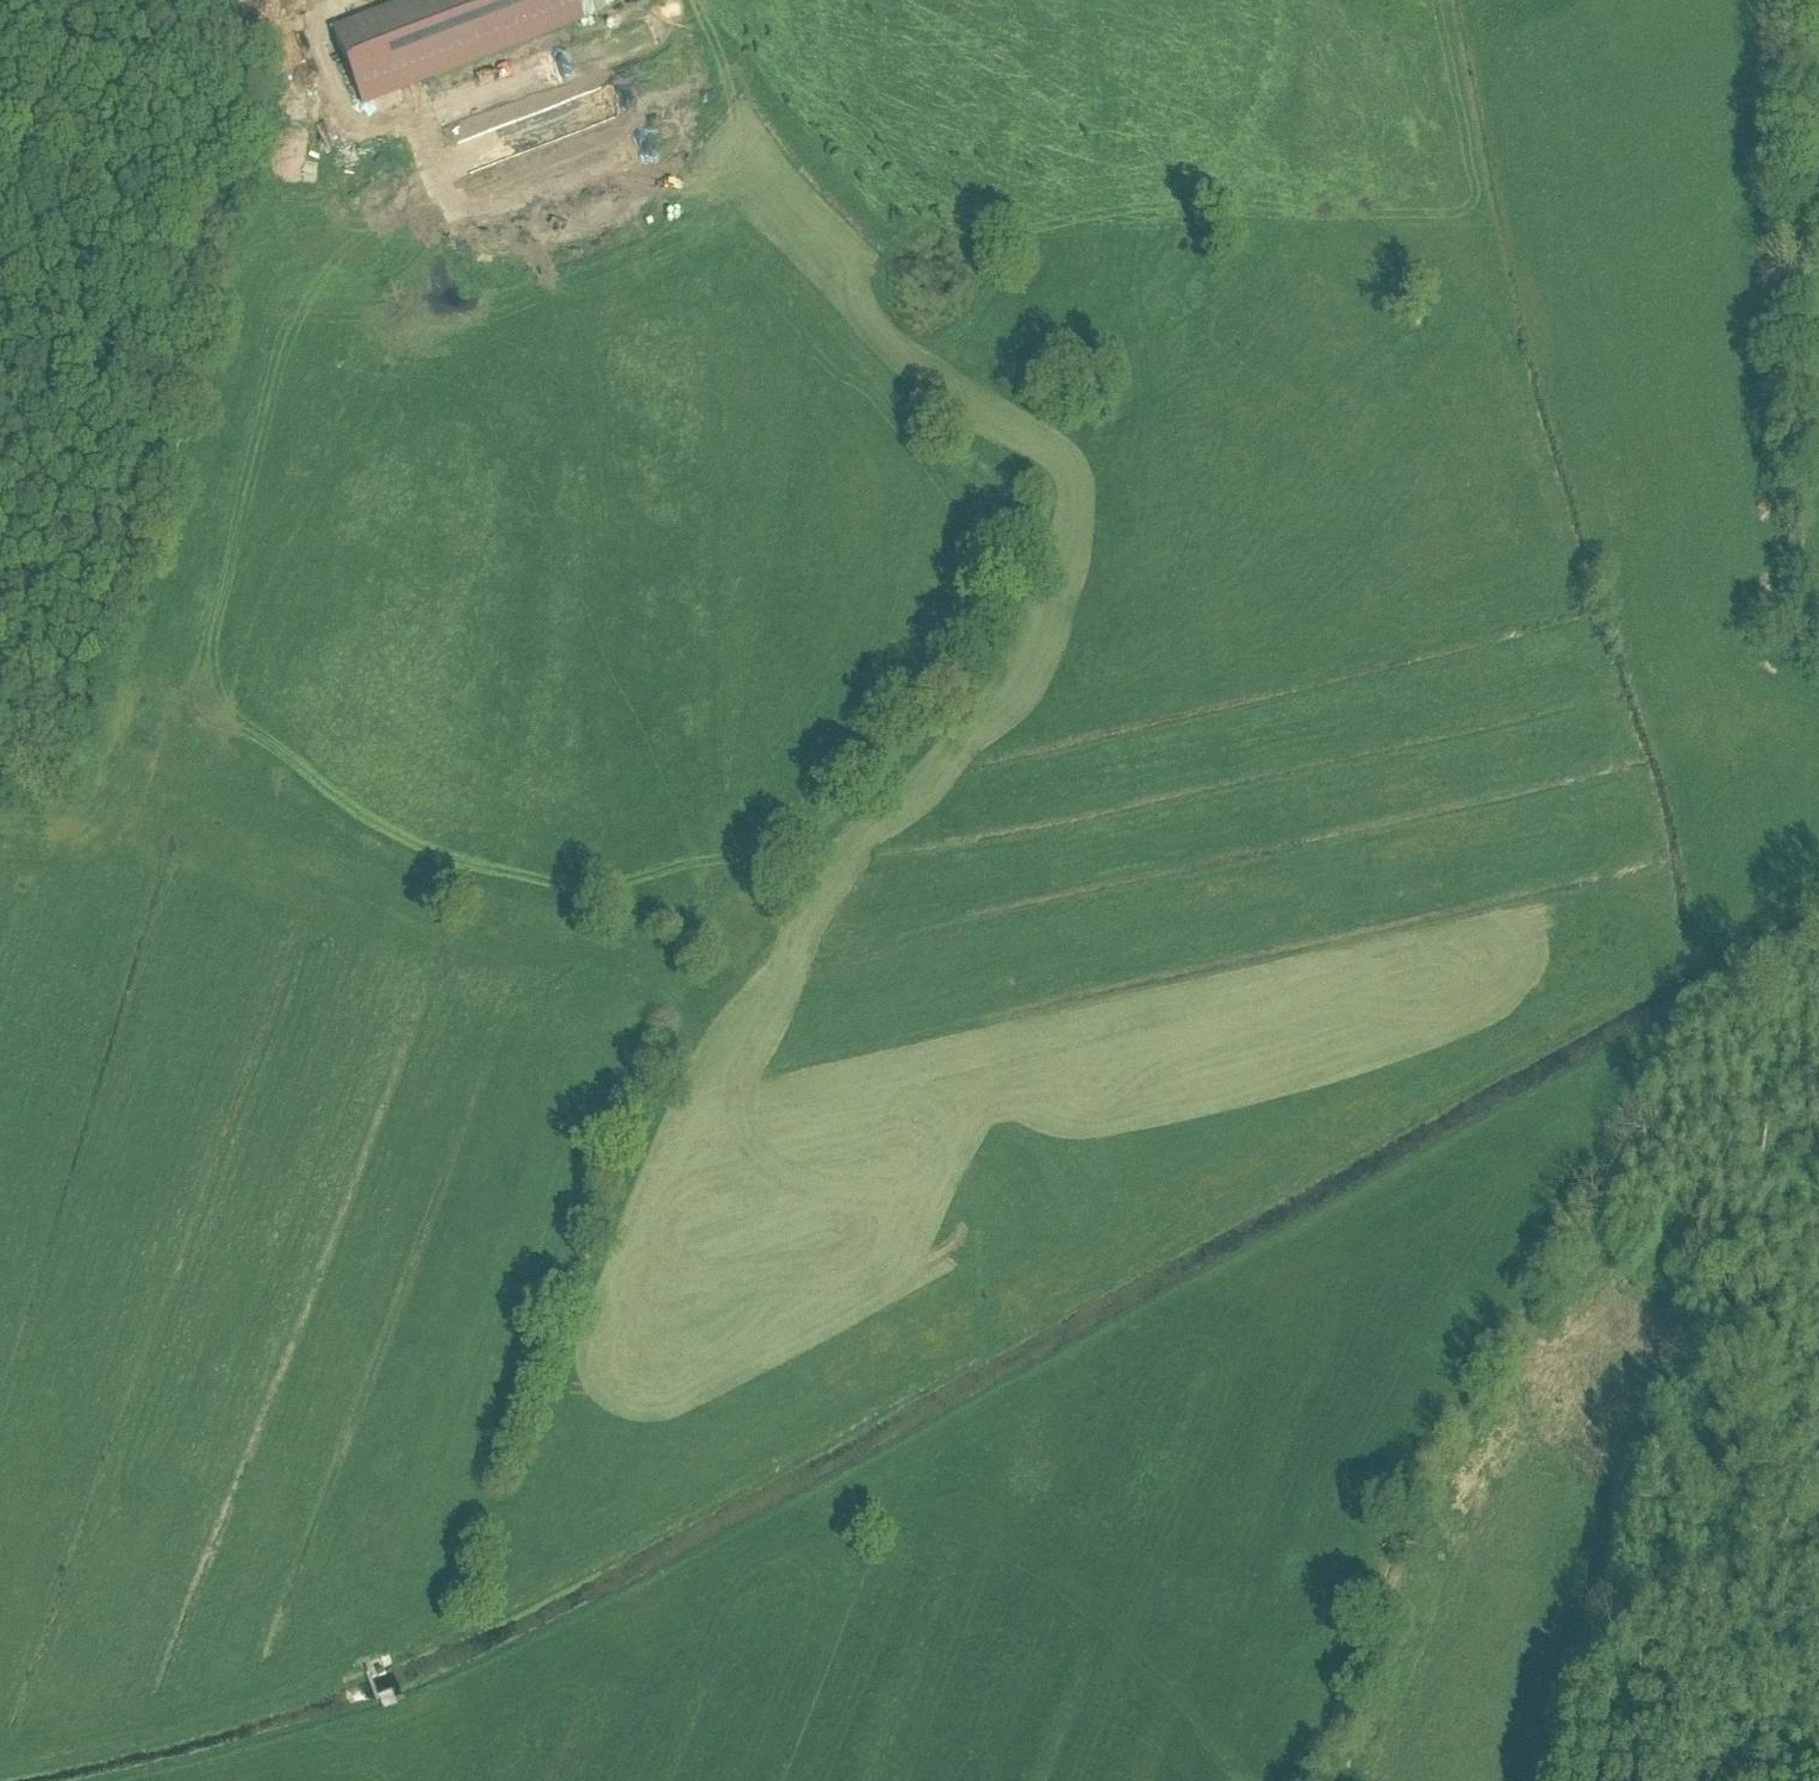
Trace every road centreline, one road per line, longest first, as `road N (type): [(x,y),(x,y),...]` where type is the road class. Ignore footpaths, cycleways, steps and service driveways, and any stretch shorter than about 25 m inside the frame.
road 1 (track): [(393,1709),(472,1699),(774,1544),(892,1505),(952,1511),(1121,1632),(1233,1780)]

